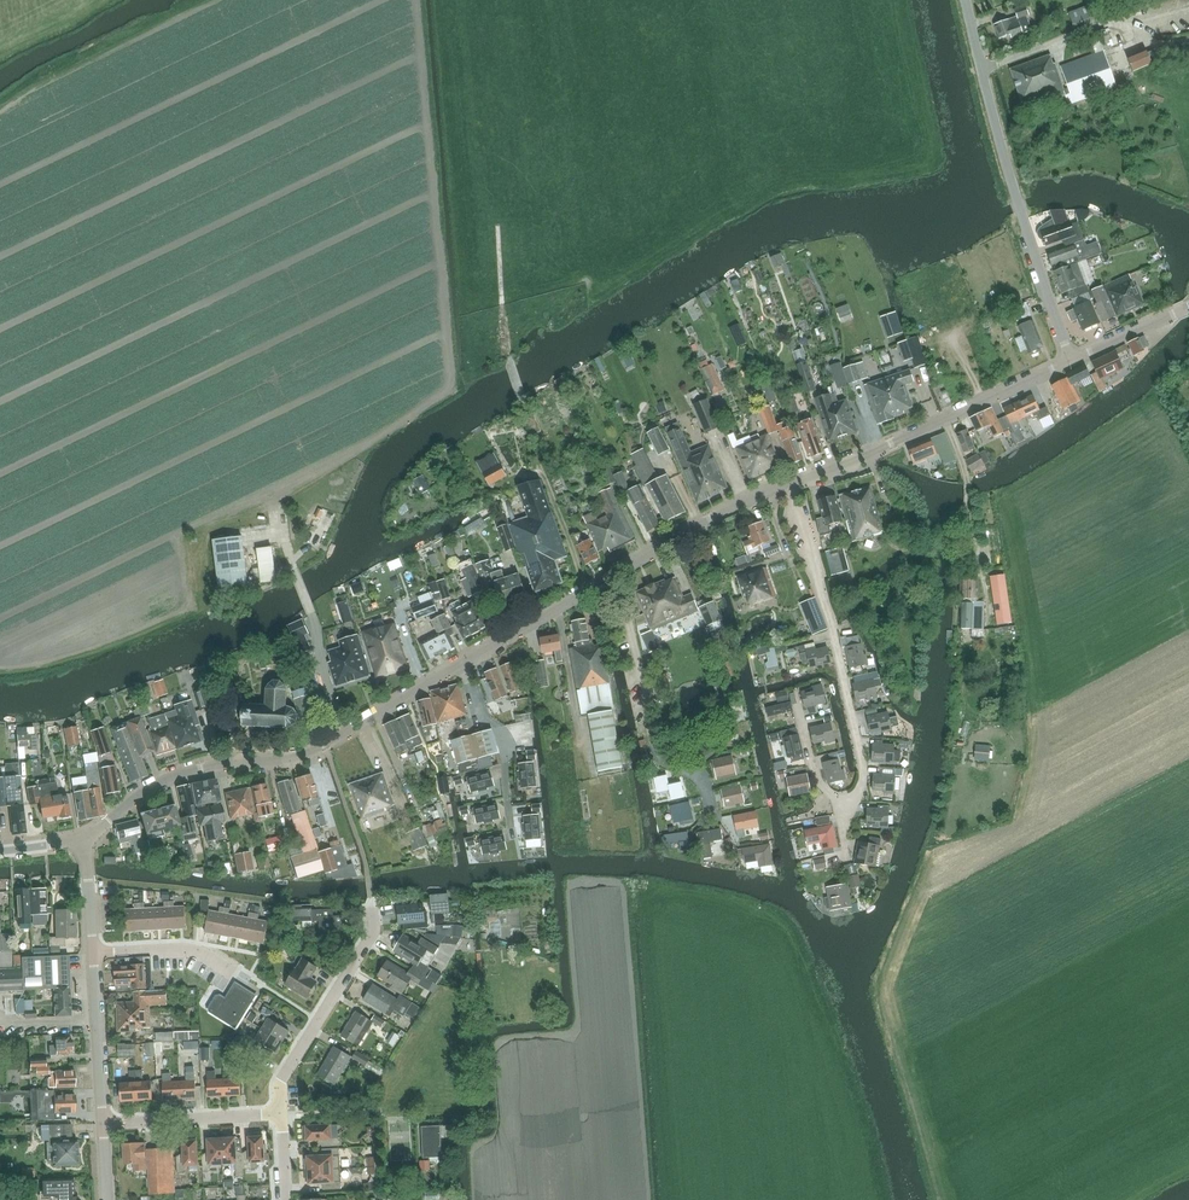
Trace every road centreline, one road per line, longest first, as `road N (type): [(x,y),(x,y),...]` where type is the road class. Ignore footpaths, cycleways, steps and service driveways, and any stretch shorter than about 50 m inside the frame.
road 1 (tertiary): [(83,839),(164,779),(309,753),(612,574)]
road 2 (unclassified): [(1072,360),(1024,223),(967,0)]
road 3 (residential): [(842,798),(860,787),(863,771),(795,480)]
road 4 (tertiary): [(795,480),(1072,360)]
road 5 (residential): [(712,819),(701,778),(658,753),(612,574)]
road 6 (tertiary): [(612,574),(795,480)]
road 7 (track): [(587,589),(526,411)]
road 8 (track): [(498,235),(509,361),(526,411)]
road 9 (residential): [(278,1114),(105,1125)]
road 10 (tertiary): [(105,1125),(93,953)]
road 11 (residential): [(319,1019),(373,937),(370,898)]
road 12 (tertiary): [(1072,360),(1188,306)]

